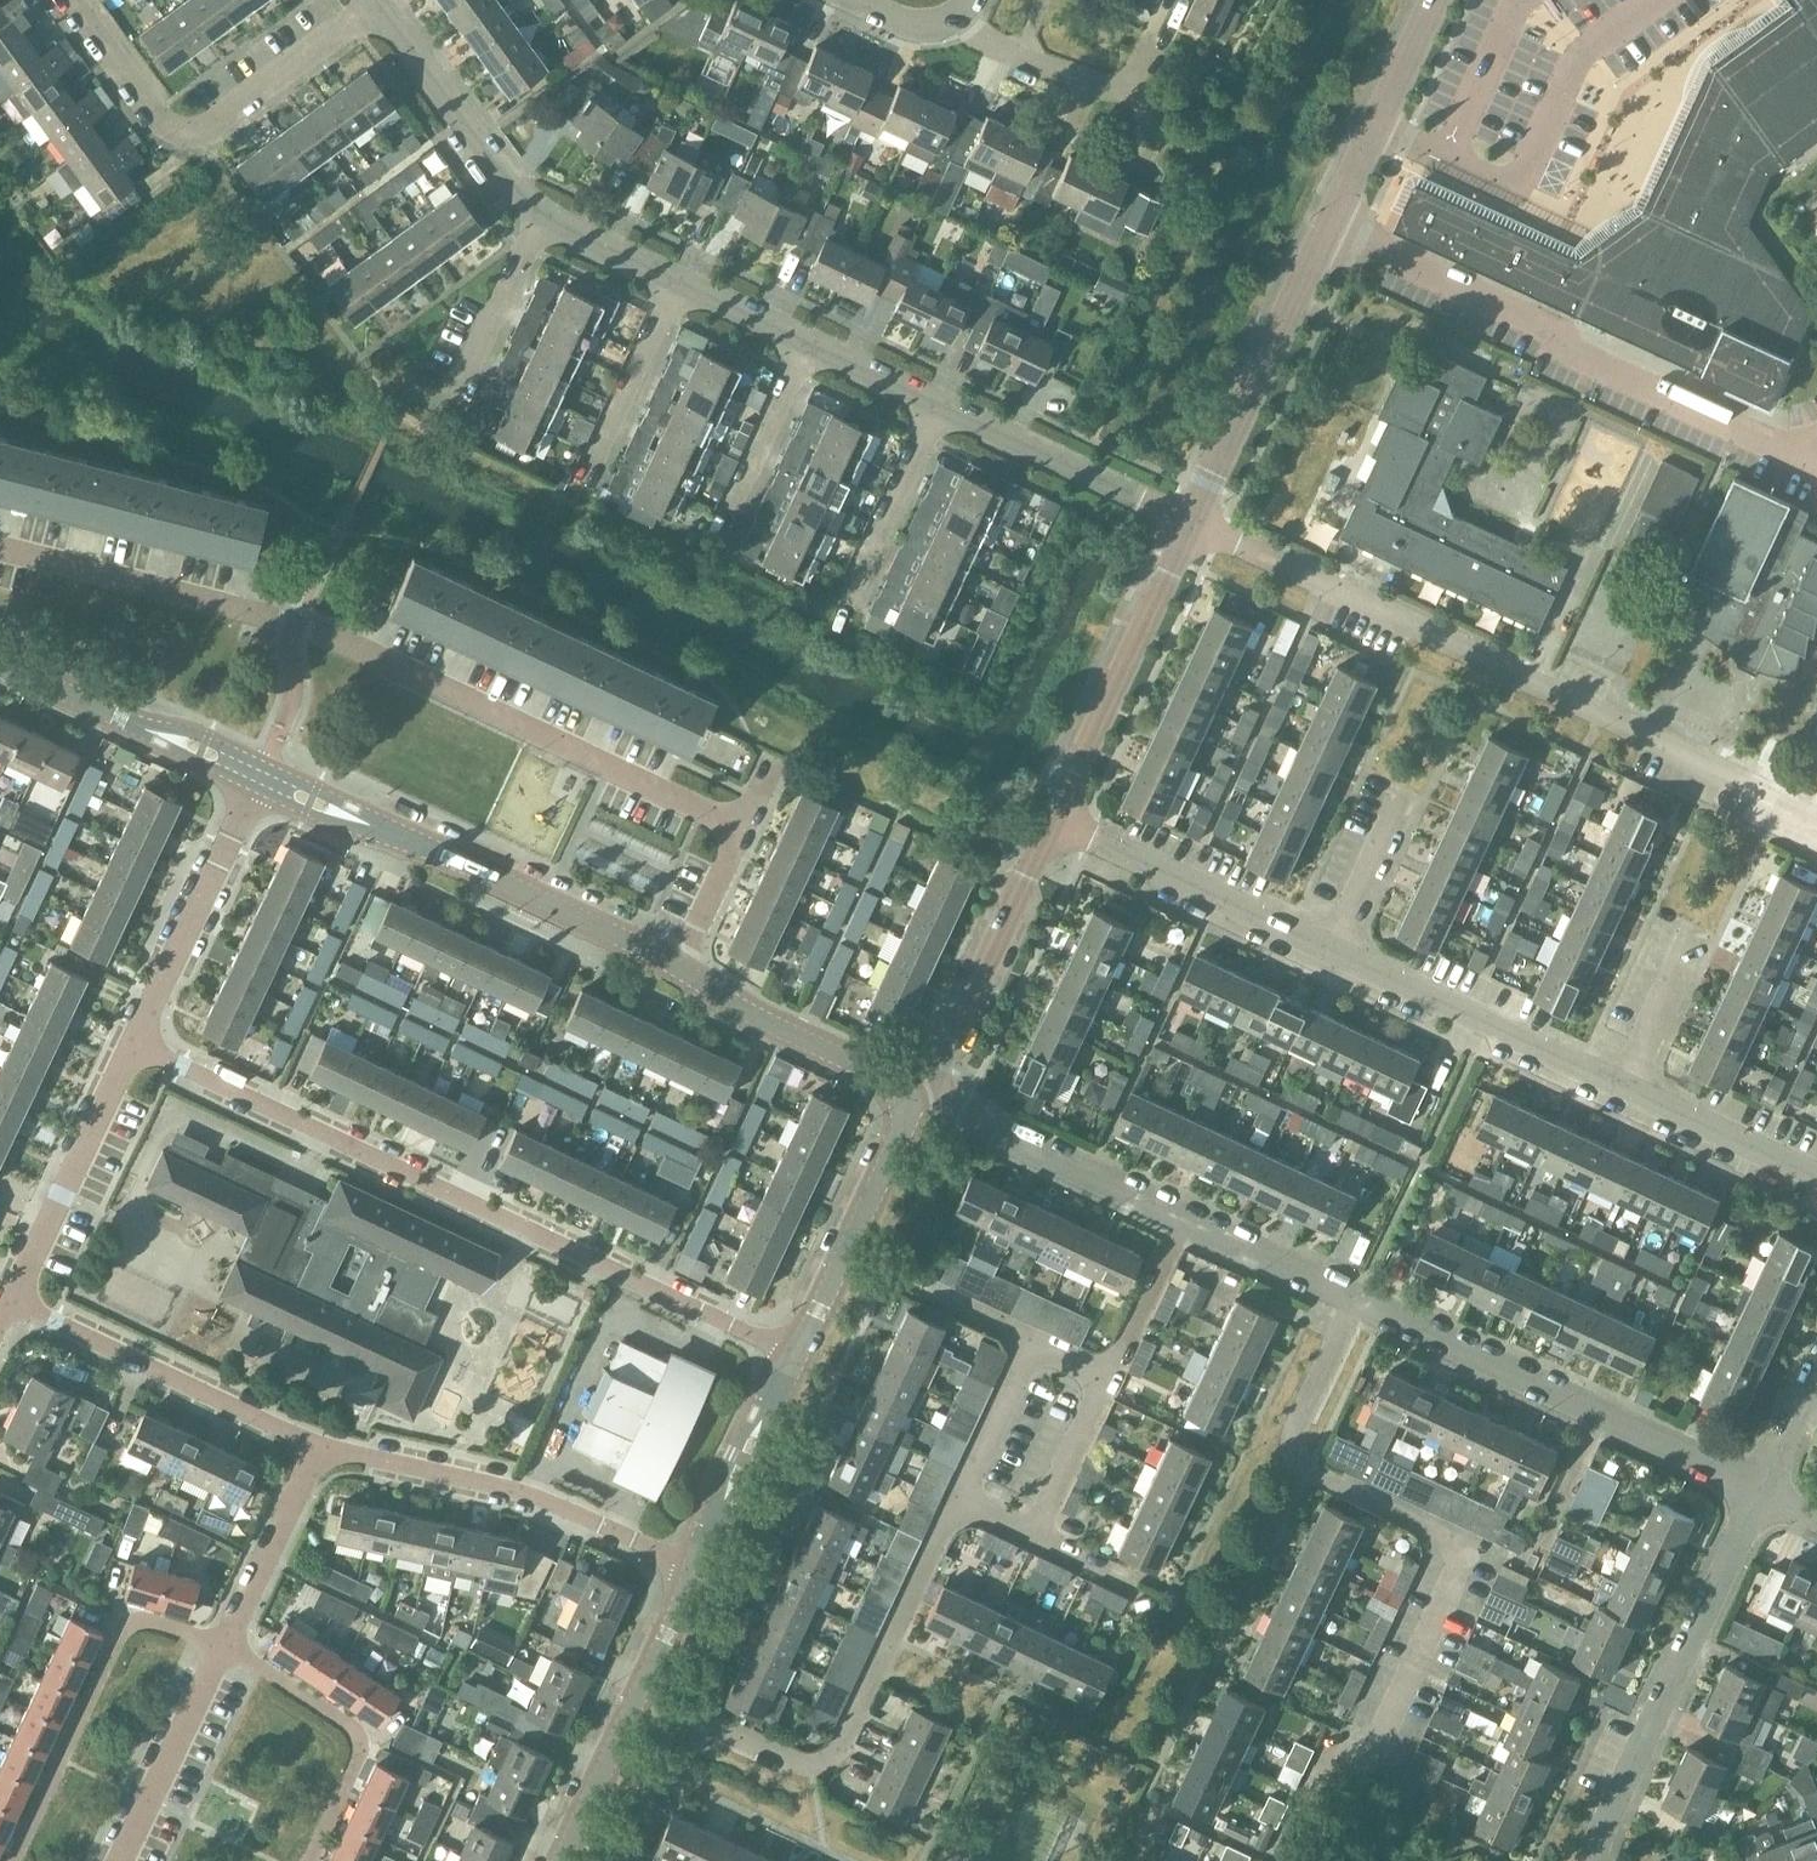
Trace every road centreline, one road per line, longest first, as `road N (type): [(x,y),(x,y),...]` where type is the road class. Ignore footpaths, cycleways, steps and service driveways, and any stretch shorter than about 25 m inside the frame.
road 1 (residential): [(737,828),(316,630),(0,547)]
road 2 (residential): [(795,1353),(133,1044)]
road 3 (residential): [(1285,1844),(1325,1760),(1384,1728),(1446,1581),(1437,1532),(1325,1482),(1298,1459),(1297,1421),(1355,1299)]
road 4 (residential): [(1816,819),(1192,525)]
road 5 (tertiary): [(1192,525),(1438,0)]
road 6 (residential): [(641,1691),(796,1763),(830,1761),(853,1730),(957,1503)]
road 7 (tertiary): [(677,967),(427,846),(259,776)]
road 8 (residential): [(1764,1493),(1355,1299)]
road 9 (residential): [(72,0),(168,131),(184,136),(379,4)]
road 10 (residential): [(1595,1860),(1609,1806),(1764,1493)]
road 11 (residential): [(316,1443),(525,1489),(693,1570)]
road 12 (residential): [(15,1860),(128,1627),(153,1623),(224,1643)]
road 13 (residential): [(10,1299),(316,1443)]
road 14 (tertiary): [(1059,817),(1192,525)]
road 15 (tertiary): [(912,1098),(1059,817)]
road 16 (residential): [(1619,1086),(1334,950)]
road 17 (residential): [(1334,950),(1059,817)]
road 18 (residential): [(912,1098),(948,1103),(1001,1137),(1182,1223)]
road 19 (residential): [(133,1044),(259,776)]
road 20 (residential): [(309,1860),(356,1763),(357,1743),(343,1723),(224,1643)]
road 21 (residential): [(935,405),(1192,525)]
road 22 (tertiary): [(259,776),(0,661)]
road 23 (residential): [(10,1299),(133,1044)]
road 24 (tertiary): [(795,1353),(912,1098)]
road 25 (tertiary): [(912,1098),(677,967)]
road 26 (residential): [(379,4),(536,216)]
road 27 (tertiary): [(693,1570),(795,1353)]
road 28 (residential): [(123,1860),(224,1643)]
road 29 (residential): [(224,1643),(316,1443)]
road 30 (residential): [(445,415),(536,216)]
road 31 (residential): [(1816,1180),(1619,1086)]
road 32 (residential): [(851,597),(935,405)]
road 33 (residential): [(588,469),(679,281)]
road 34 (residential): [(718,532),(806,343)]
road 35 (residential): [(1355,1299),(1182,1223)]
road 36 (tertiary): [(561,1860),(641,1691)]
road 37 (residential): [(1122,94),(992,47),(957,18)]
road 38 (residential): [(1619,1086),(1694,928)]
road 39 (residential): [(1031,1534),(1105,1377)]
road 40 (residential): [(1334,950),(1405,792)]
road 41 (residential): [(957,1503),(1029,1346)]
road 42 (residential): [(1105,1377),(1182,1223)]
road 43 (residential): [(536,216),(679,281)]
road 44 (residential): [(677,967),(737,828)]
road 45 (residential): [(806,343),(935,405)]
road 46 (residential): [(679,281),(806,343)]
road 47 (tertiary): [(641,1691),(693,1570)]
road 48 (residential): [(1764,1493),(1816,1375)]

